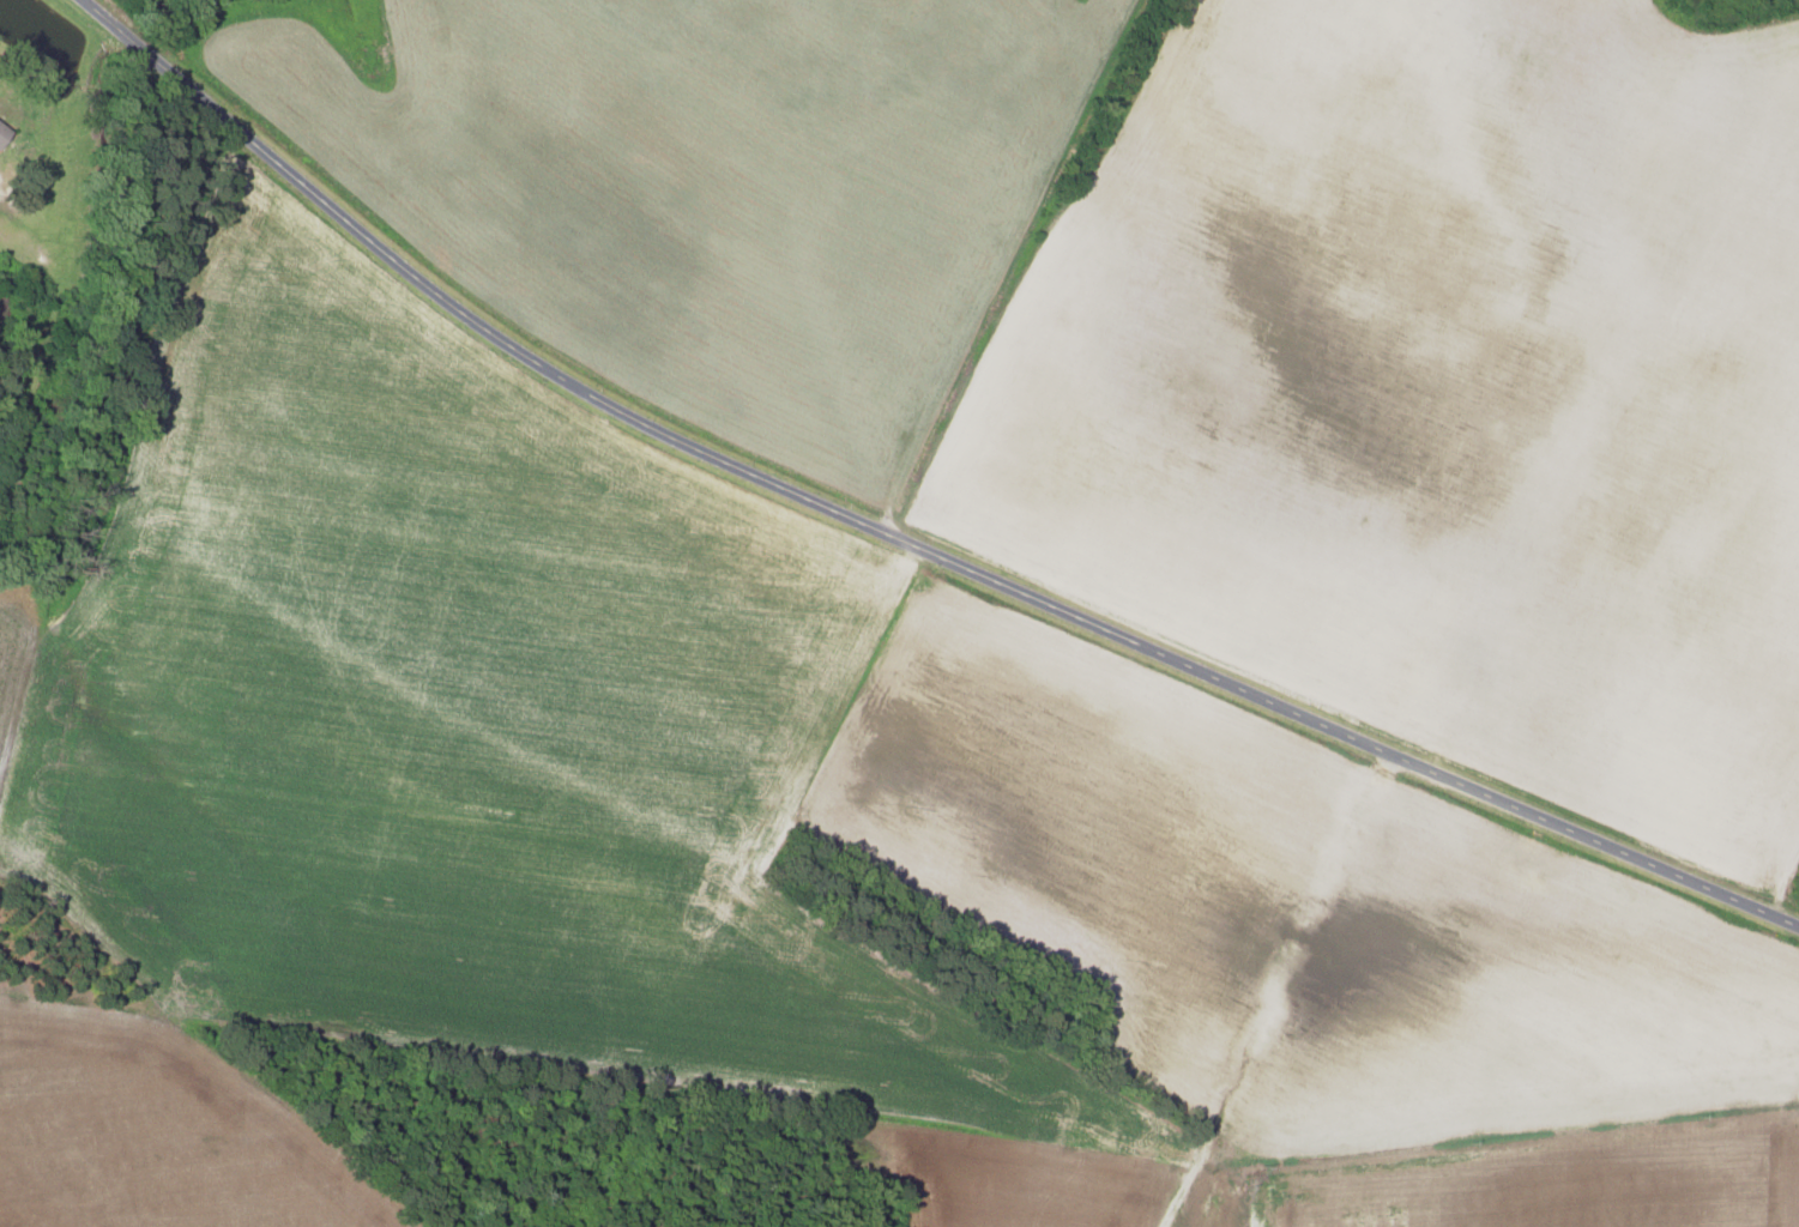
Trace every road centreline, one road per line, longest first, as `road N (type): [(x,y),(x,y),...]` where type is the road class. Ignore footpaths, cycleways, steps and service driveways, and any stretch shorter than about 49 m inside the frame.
road 1 (residential): [(83,0),(464,320),(615,412),(1377,754),(1798,932)]
road 2 (residential): [(1377,754),(1167,1226)]

